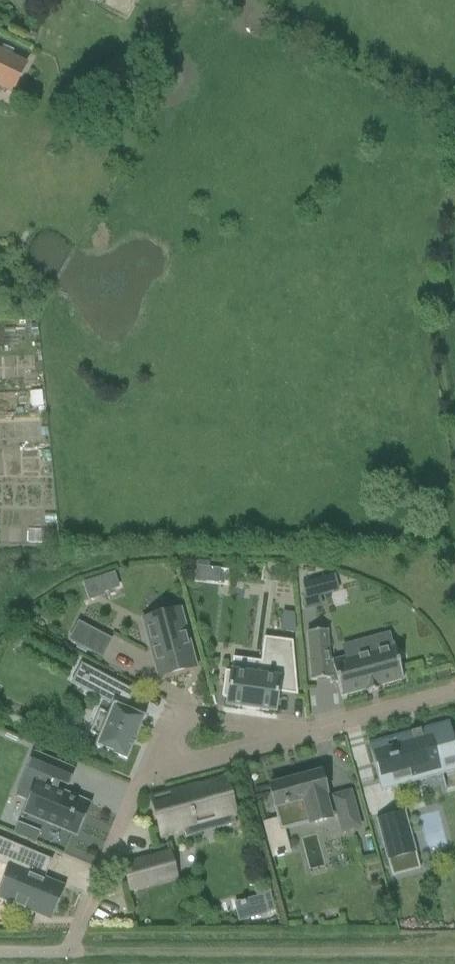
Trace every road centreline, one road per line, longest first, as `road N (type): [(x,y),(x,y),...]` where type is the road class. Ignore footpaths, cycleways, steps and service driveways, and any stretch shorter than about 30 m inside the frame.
road 1 (residential): [(67,954),(146,772)]
road 2 (residential): [(146,772),(174,713),(298,733)]
road 3 (residential): [(298,733),(454,692)]
road 4 (residential): [(146,772),(298,733)]

